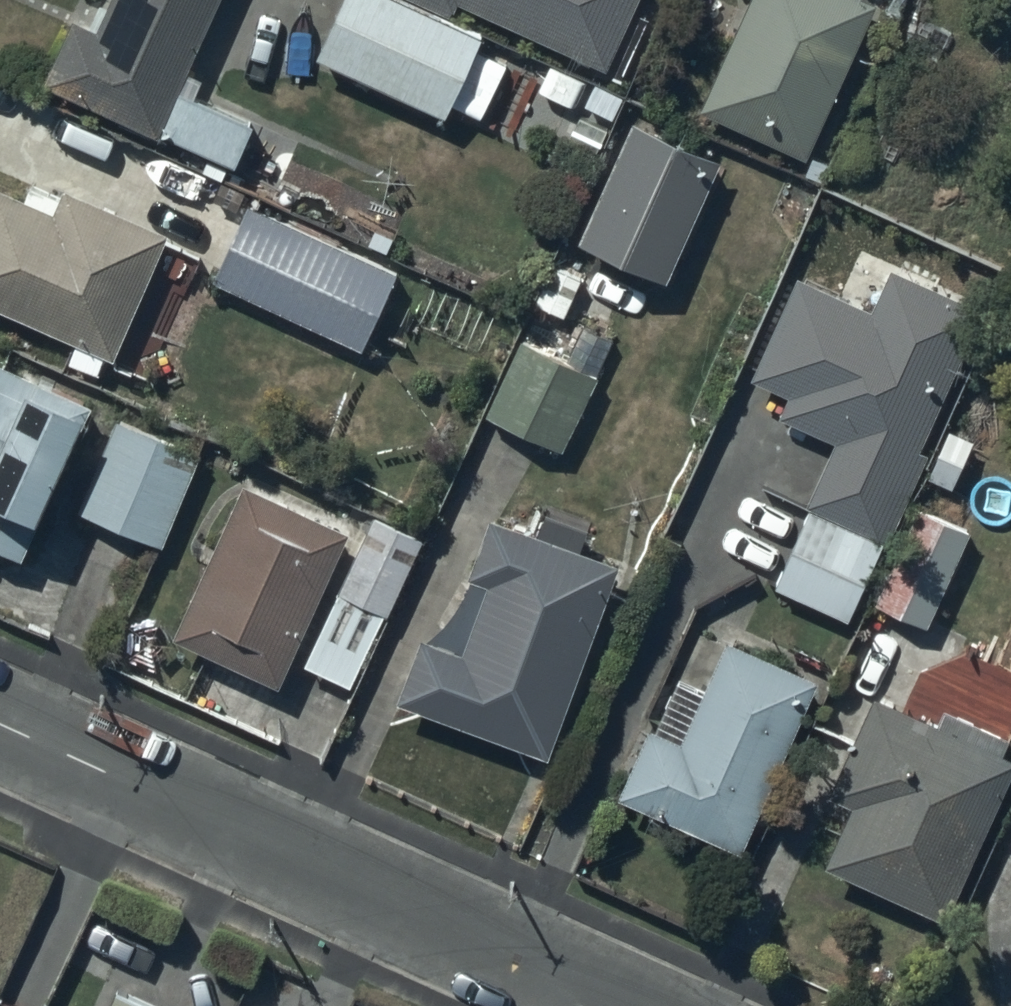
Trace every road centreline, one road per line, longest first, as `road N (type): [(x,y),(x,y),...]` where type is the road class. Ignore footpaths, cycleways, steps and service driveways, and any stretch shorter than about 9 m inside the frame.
road 1 (residential): [(0,721),(629,1005)]

